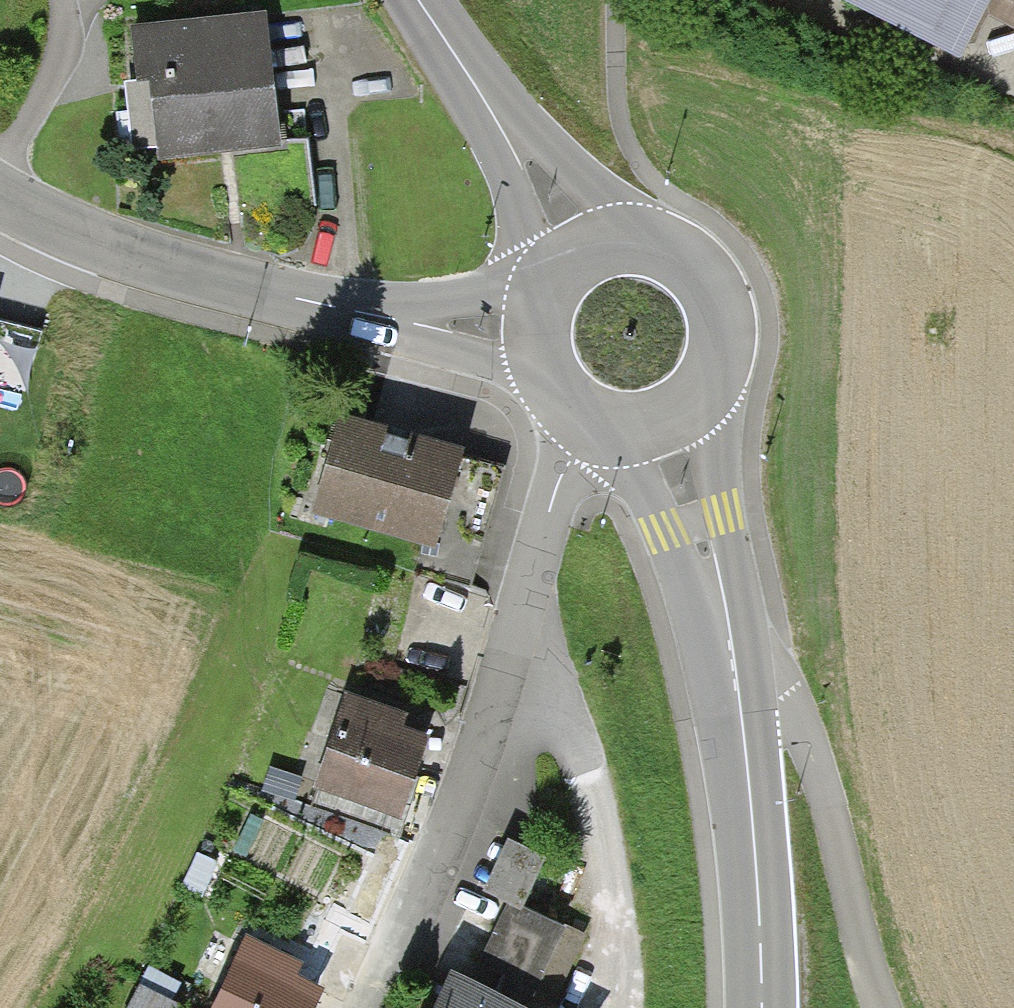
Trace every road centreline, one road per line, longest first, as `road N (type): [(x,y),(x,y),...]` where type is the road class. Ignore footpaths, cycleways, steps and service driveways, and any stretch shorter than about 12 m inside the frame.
road 1 (residential): [(363,1007),(395,947),(517,637),(549,511),(588,424)]
road 2 (residential): [(0,207),(146,264),(351,314),(531,336)]
road 3 (residential): [(738,686),(783,698),(826,810),(851,939),(874,1007)]
road 4 (secondary): [(760,1007),(738,686)]
road 5 (secondary): [(668,424),(717,377),(726,344),(723,309),(708,278),(653,240),(618,238),(585,247)]
road 6 (secondary): [(585,247),(419,0)]
road 7 (secondary): [(738,686),(668,424)]

